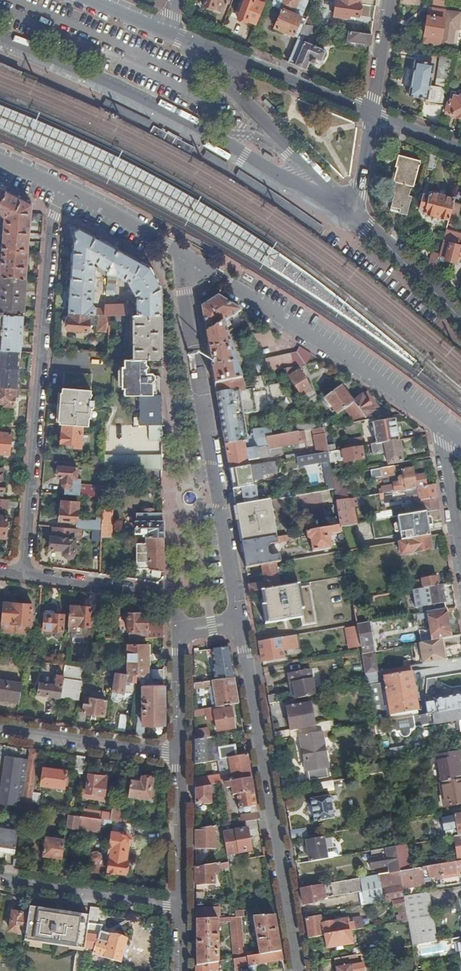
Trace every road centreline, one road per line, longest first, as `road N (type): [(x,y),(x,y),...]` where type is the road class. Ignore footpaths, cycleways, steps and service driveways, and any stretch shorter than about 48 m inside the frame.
road 1 (residential): [(65,189),(52,215),(24,575)]
road 2 (unclassified): [(0,40),(146,104),(349,211)]
road 3 (residential): [(187,258),(185,292),(241,622)]
road 4 (residential): [(241,622),(300,970)]
road 5 (residential): [(187,258),(453,437)]
road 6 (tertiary): [(372,114),(174,34)]
road 7 (residential): [(24,575),(172,595),(178,633)]
road 8 (residential): [(182,758),(0,729)]
road 9 (residential): [(0,880),(182,906)]
road 10 (residential): [(349,211),(460,319)]
road 11 (residential): [(182,758),(182,906)]
road 12 (residential): [(65,189),(187,258)]
road 13 (residential): [(178,633),(182,758)]
road 14 (residential): [(453,437),(446,467),(460,557)]

